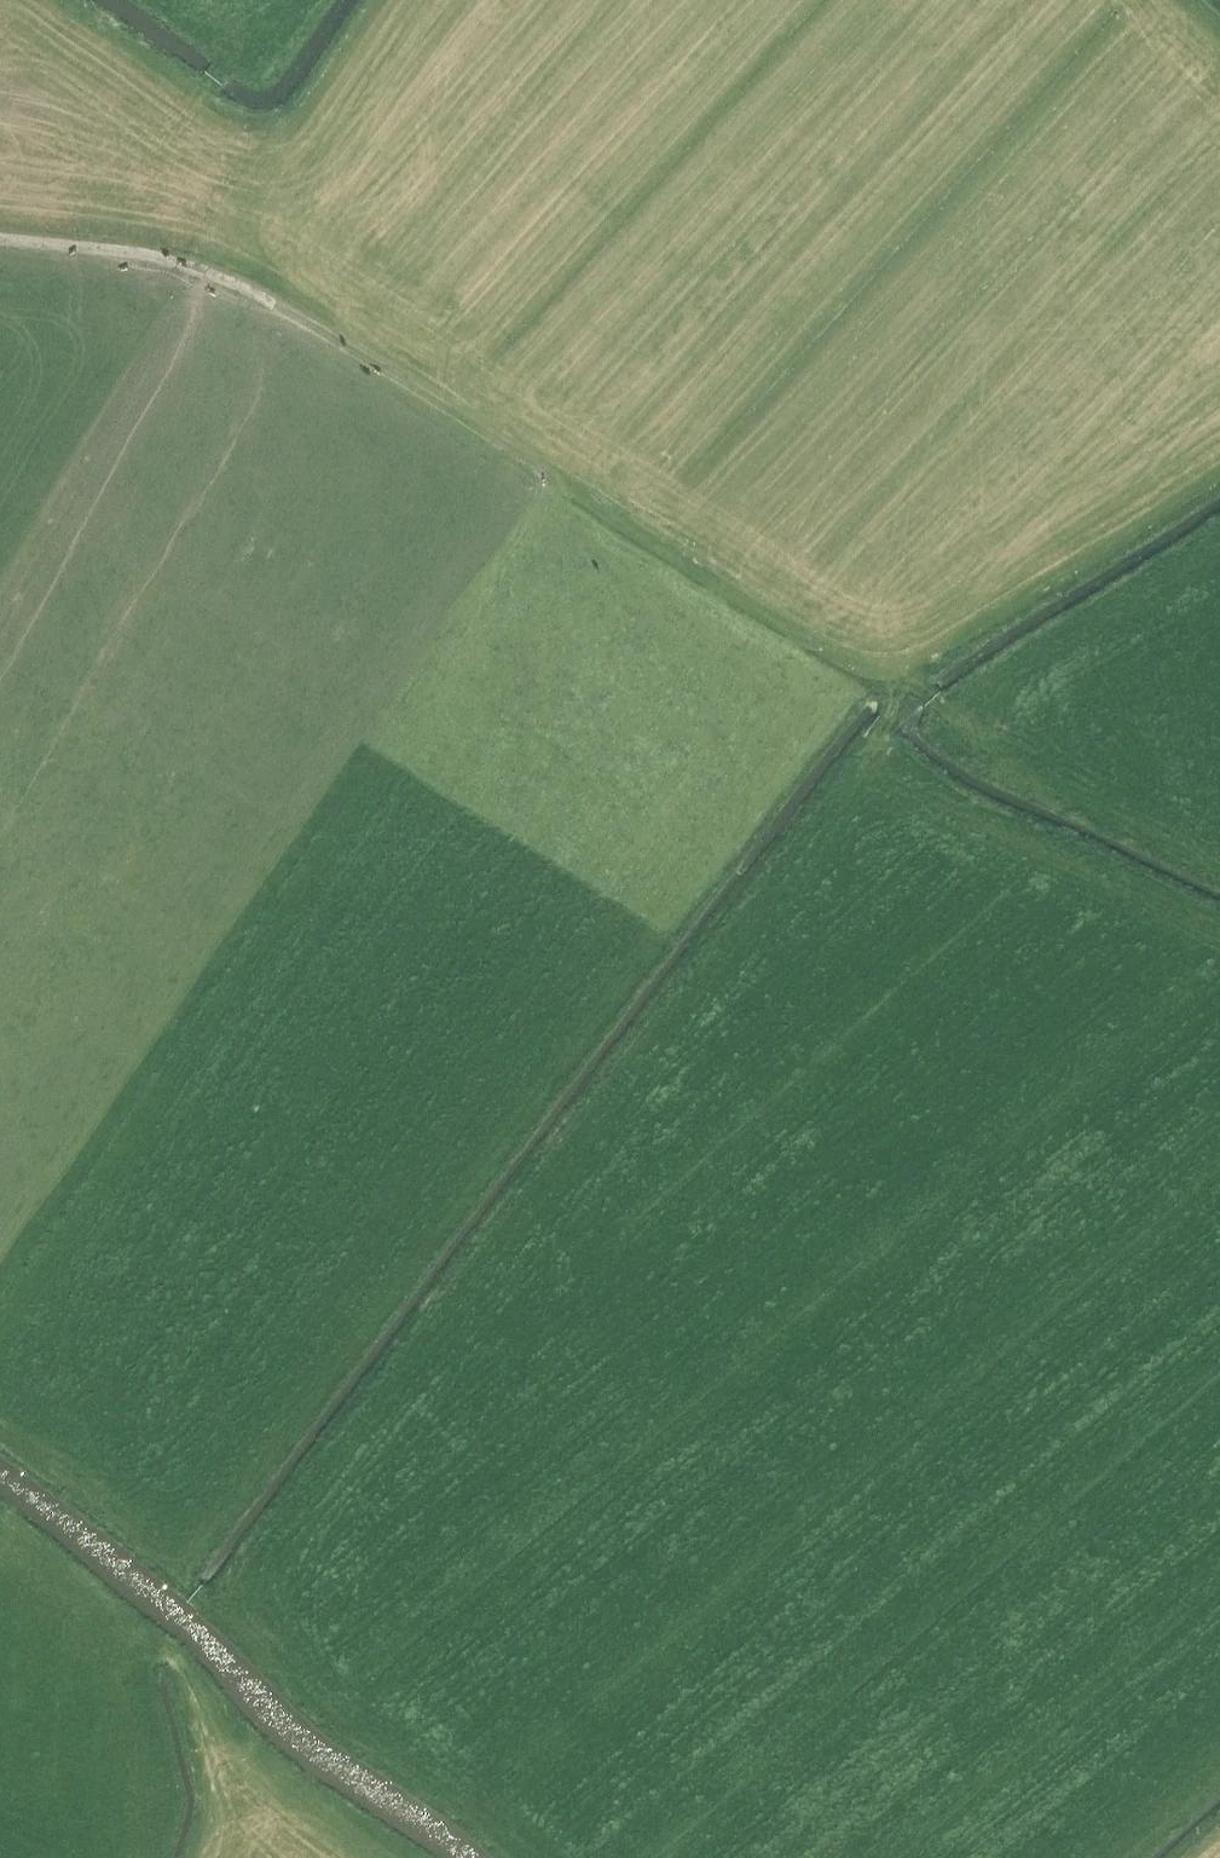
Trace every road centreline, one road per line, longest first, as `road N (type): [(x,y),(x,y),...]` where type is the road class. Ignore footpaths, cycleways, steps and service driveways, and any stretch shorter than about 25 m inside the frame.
road 1 (track): [(0,239),(141,254),(272,303)]

